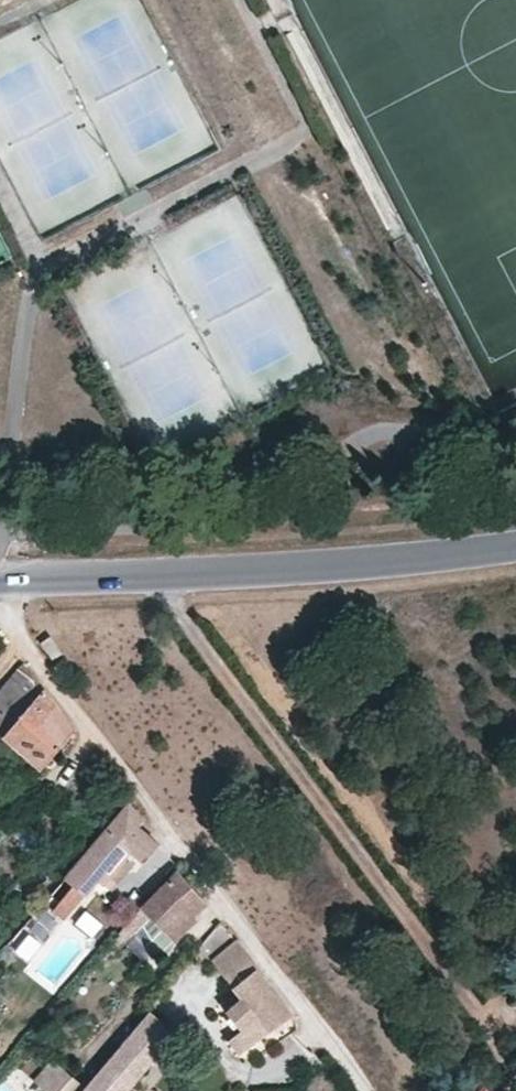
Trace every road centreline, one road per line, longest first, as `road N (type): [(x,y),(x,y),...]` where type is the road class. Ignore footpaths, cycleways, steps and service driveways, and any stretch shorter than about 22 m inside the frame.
road 1 (secondary): [(0,581),(515,548)]

